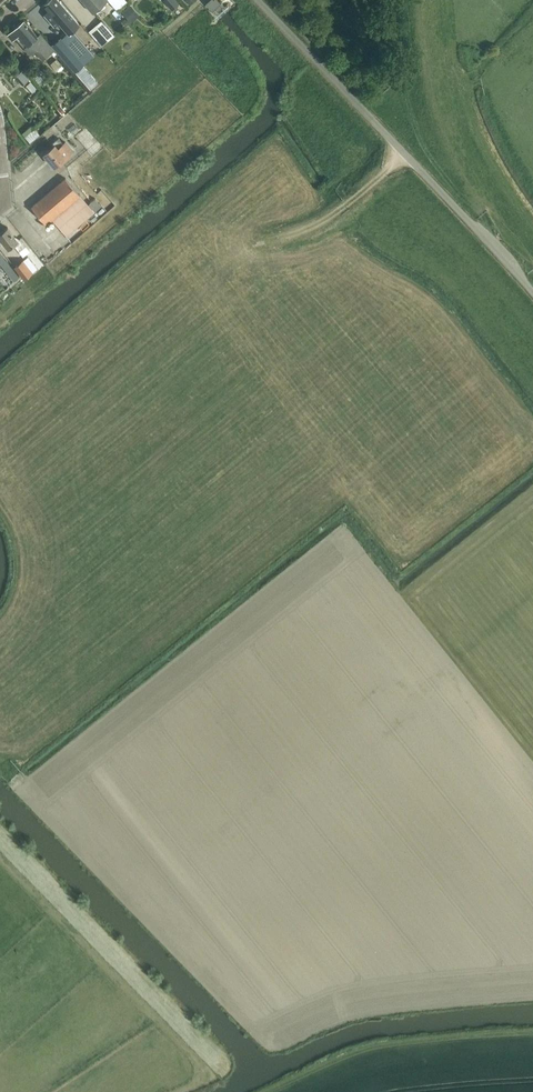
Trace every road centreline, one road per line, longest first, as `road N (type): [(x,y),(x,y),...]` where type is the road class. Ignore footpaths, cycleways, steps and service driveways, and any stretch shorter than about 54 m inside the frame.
road 1 (unclassified): [(532,293),(259,0)]

